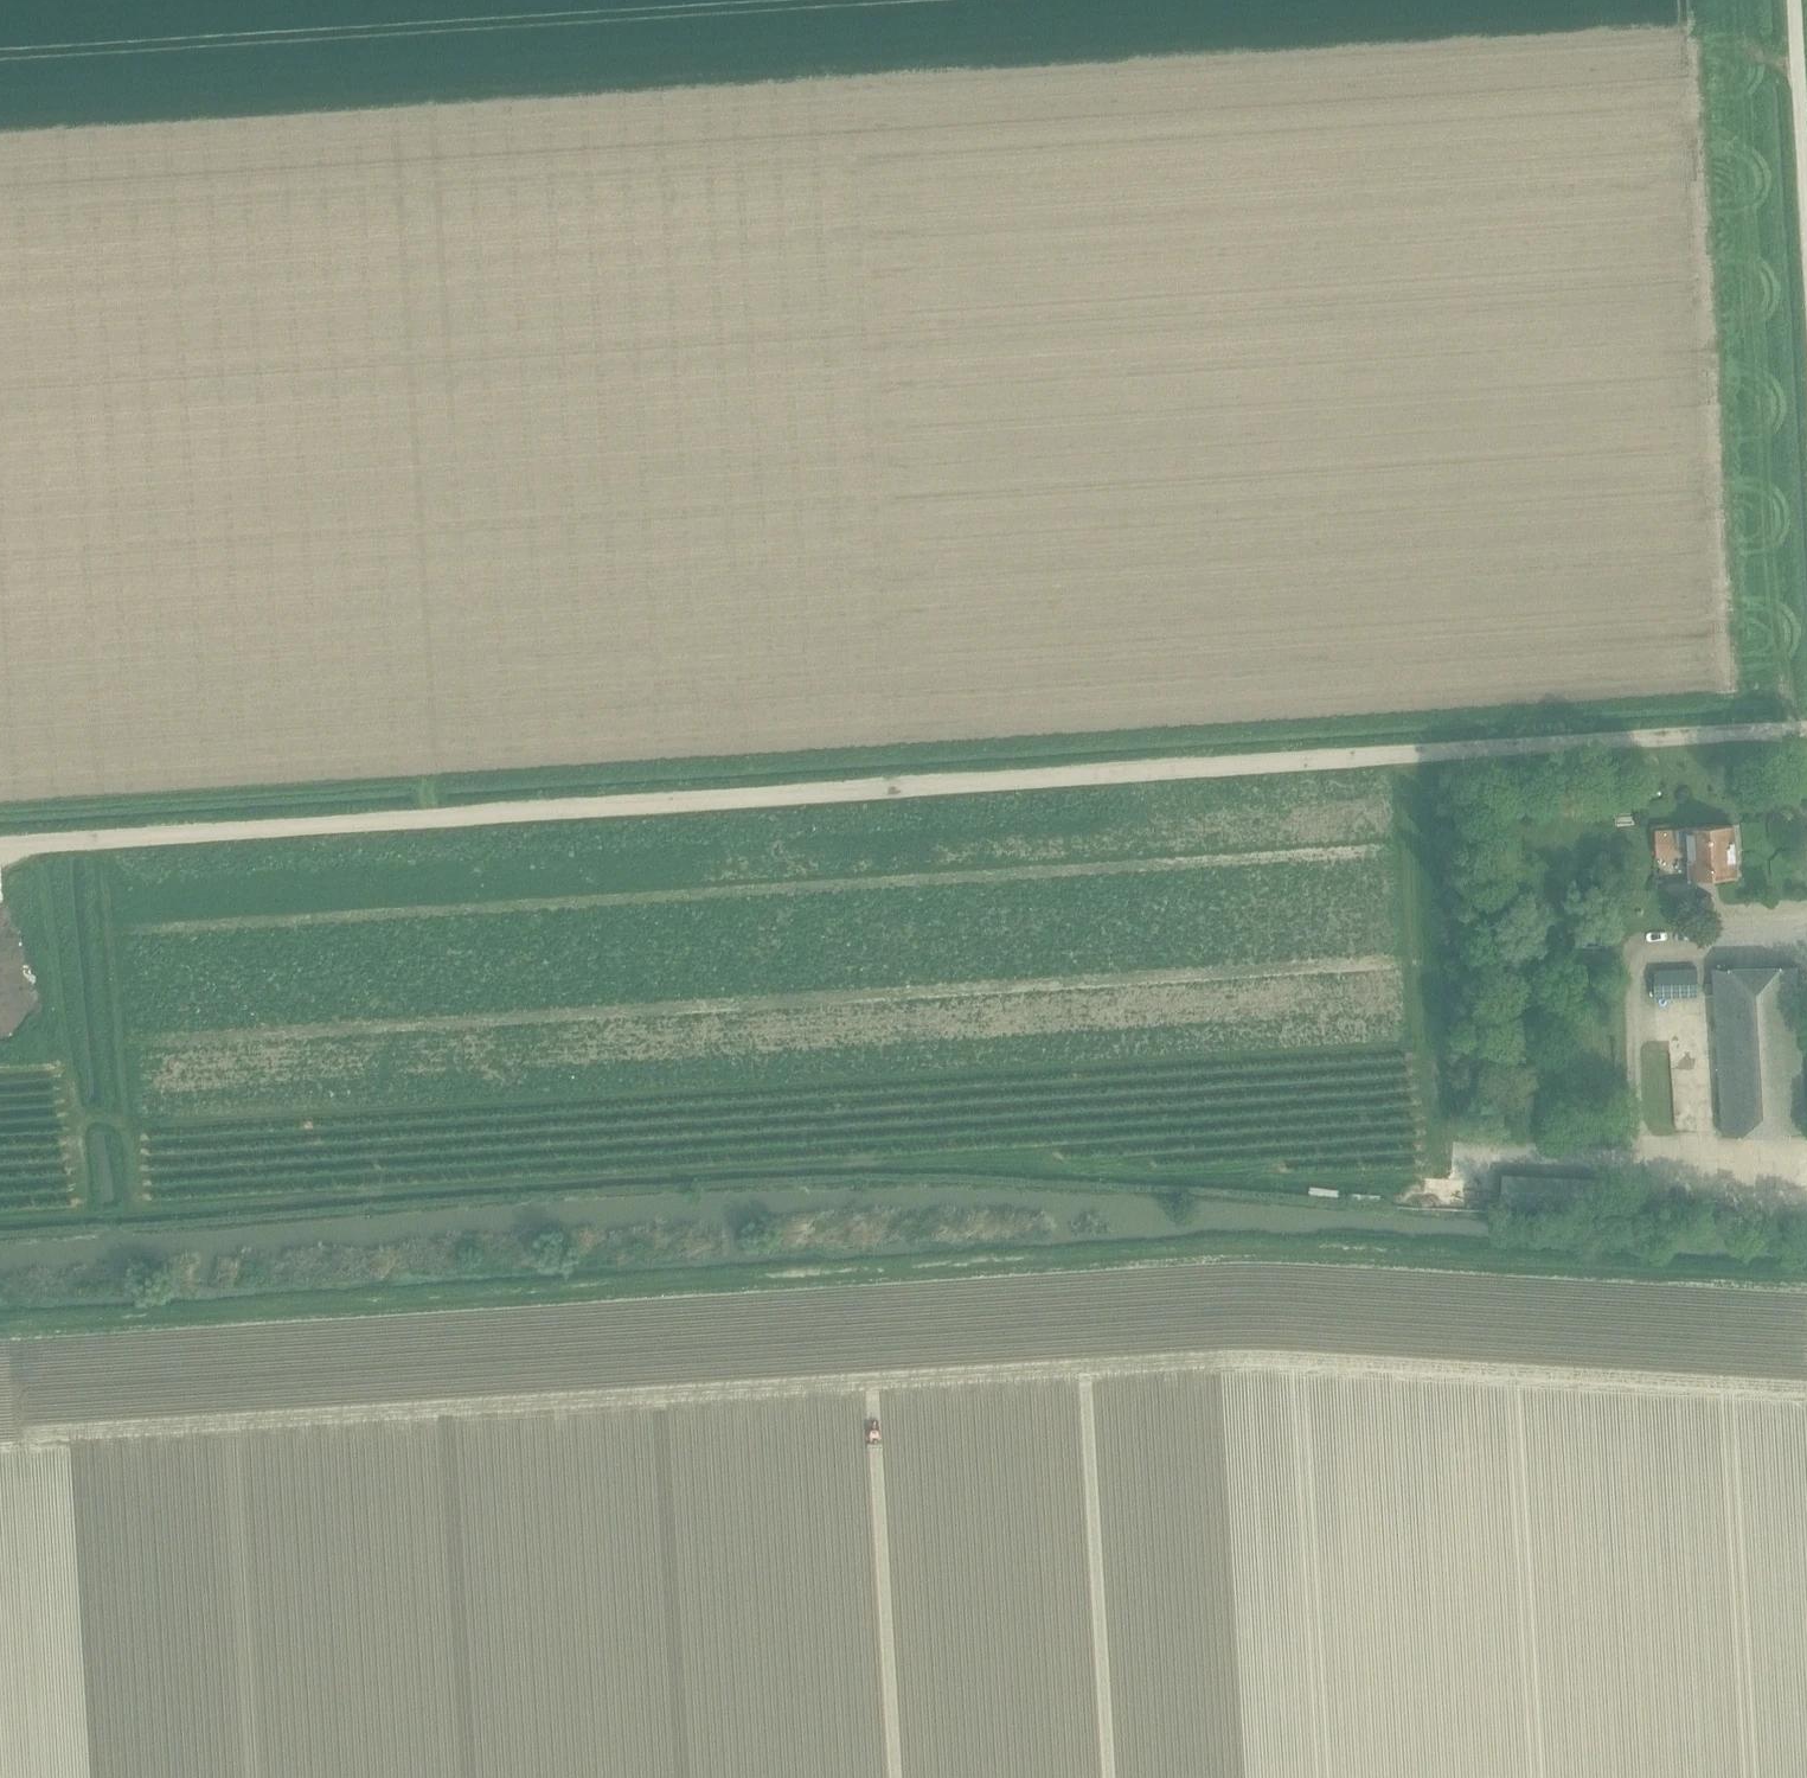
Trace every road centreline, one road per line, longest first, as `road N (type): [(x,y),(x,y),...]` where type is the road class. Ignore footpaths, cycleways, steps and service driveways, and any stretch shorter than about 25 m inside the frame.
road 1 (unclassified): [(0,845),(1806,730)]
road 2 (unclassified): [(1806,230),(1792,0)]

